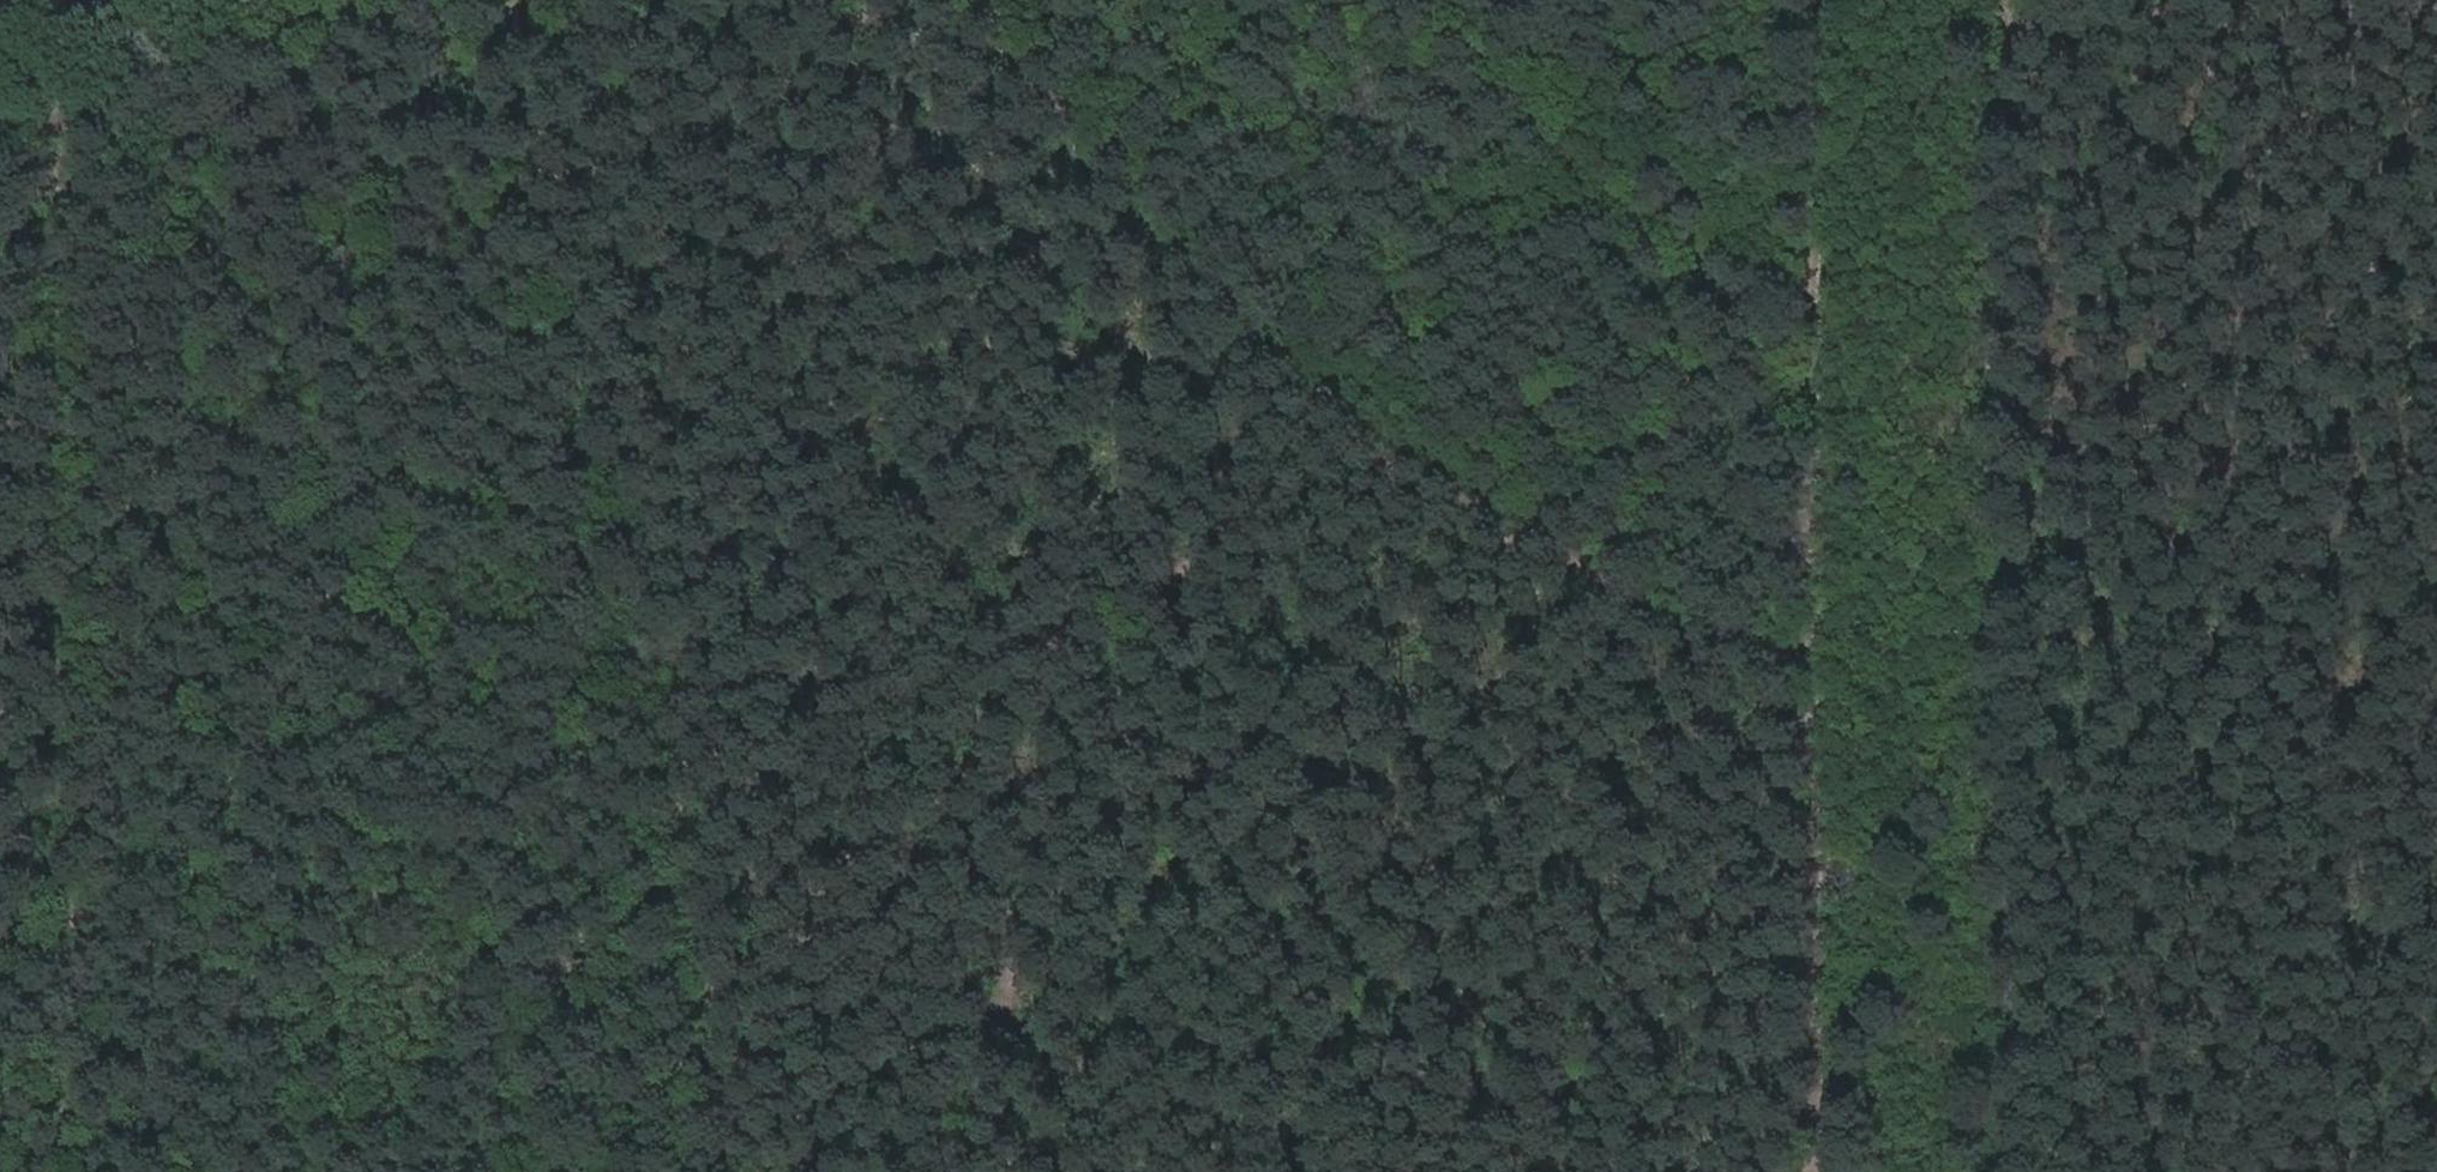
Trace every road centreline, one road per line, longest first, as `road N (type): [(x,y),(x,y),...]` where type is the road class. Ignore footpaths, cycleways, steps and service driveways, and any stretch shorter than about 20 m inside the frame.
road 1 (track): [(1826,1171),(1838,0)]
road 2 (track): [(78,1171),(81,823),(73,620),(87,292),(76,122)]

